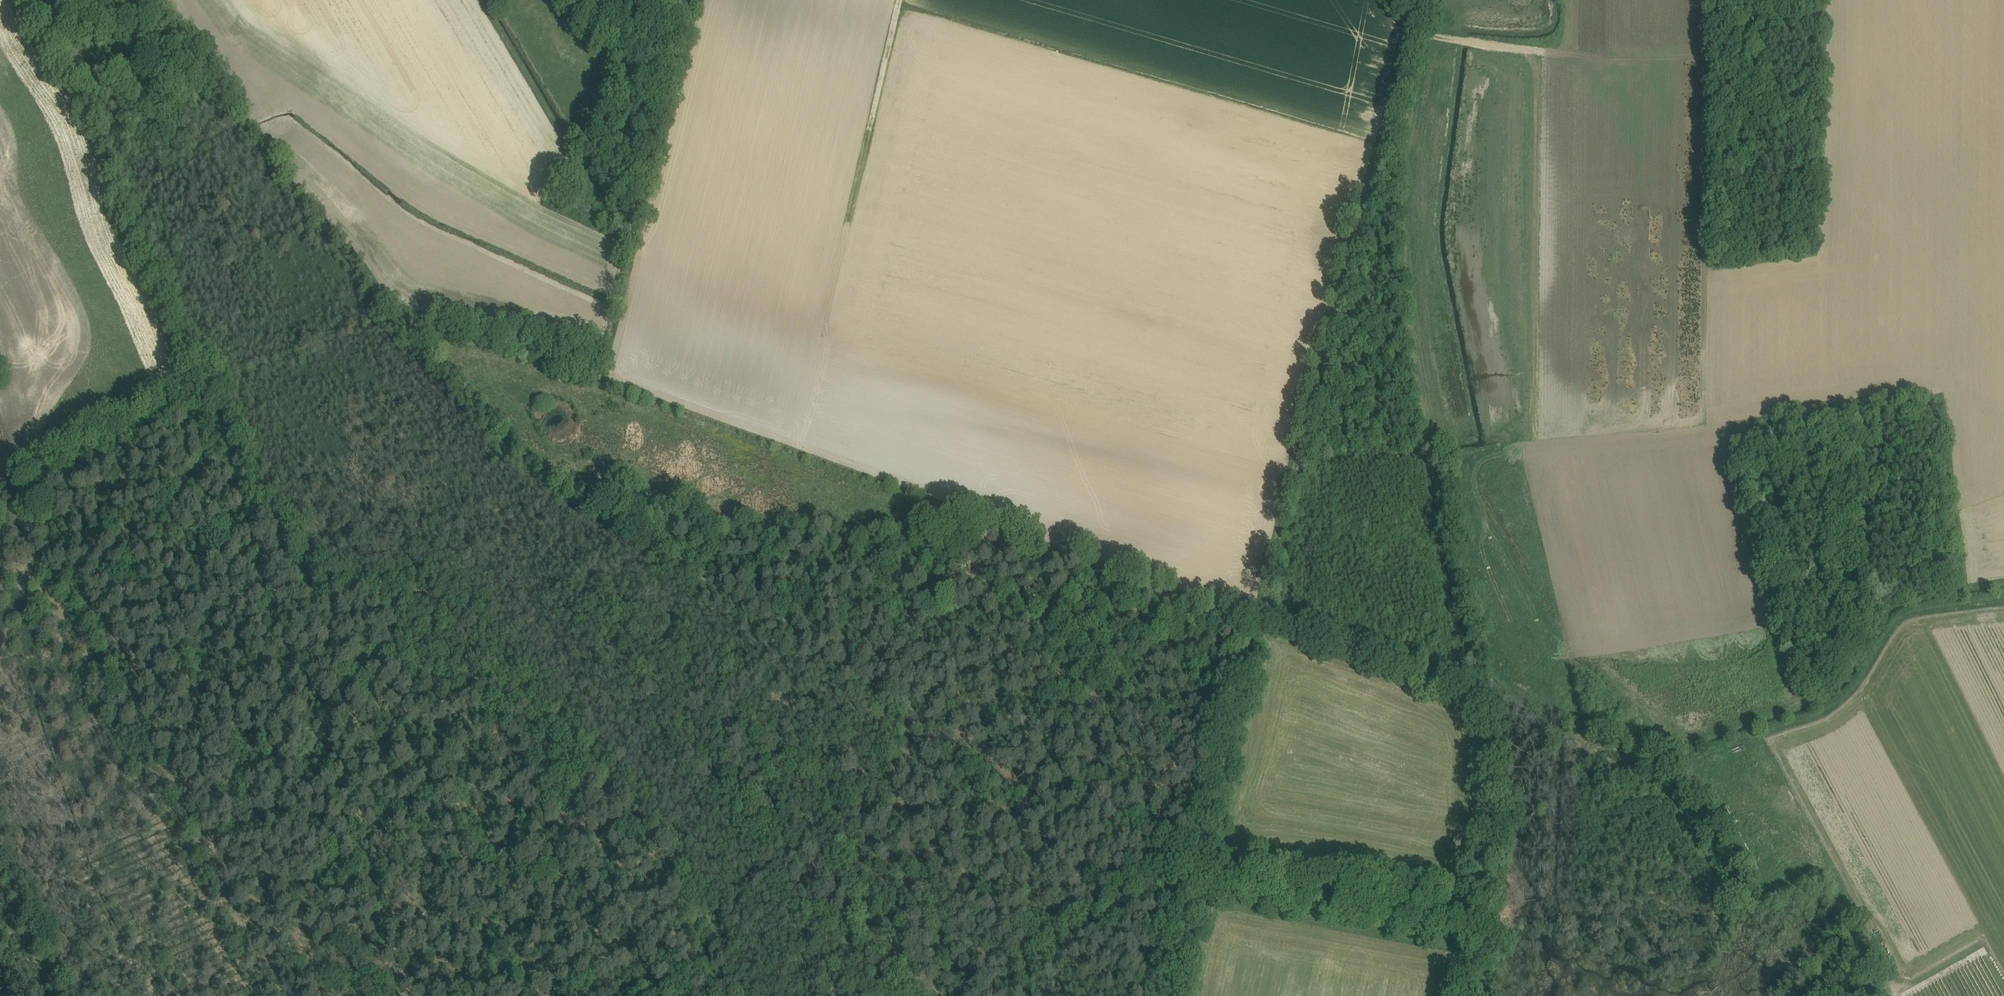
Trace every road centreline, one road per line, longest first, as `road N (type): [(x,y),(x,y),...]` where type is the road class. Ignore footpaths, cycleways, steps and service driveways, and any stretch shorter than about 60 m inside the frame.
road 1 (track): [(1162,995),(1252,618),(1387,139),(1413,0)]
road 2 (track): [(900,0),(845,234)]

